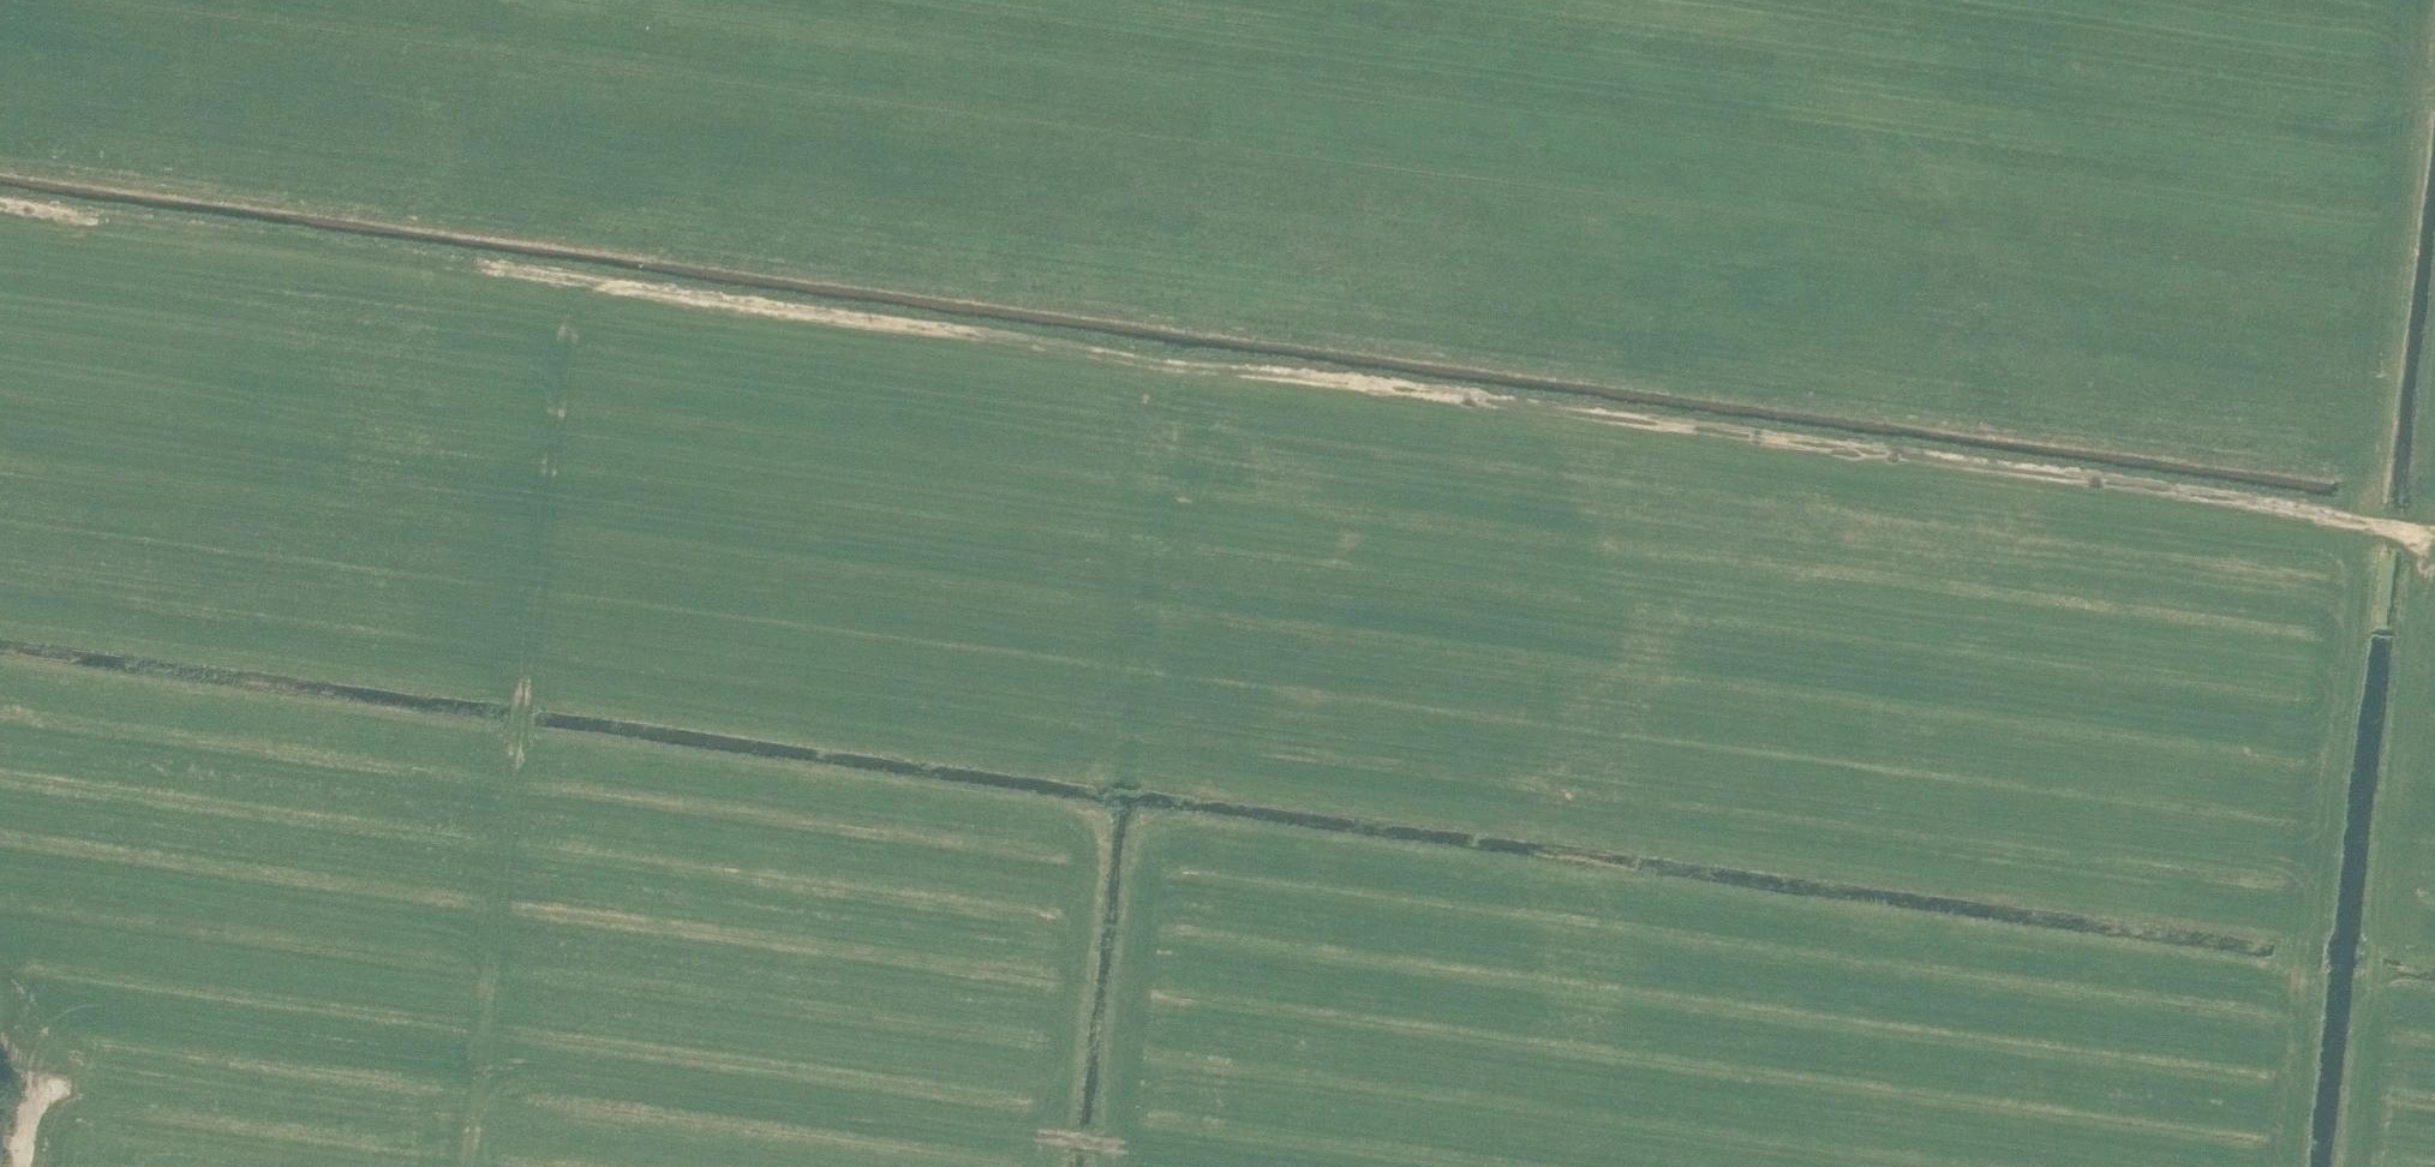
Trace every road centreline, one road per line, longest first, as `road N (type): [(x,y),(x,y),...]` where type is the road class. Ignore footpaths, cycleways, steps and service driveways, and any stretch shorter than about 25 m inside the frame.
road 1 (track): [(0,206),(2434,532)]

